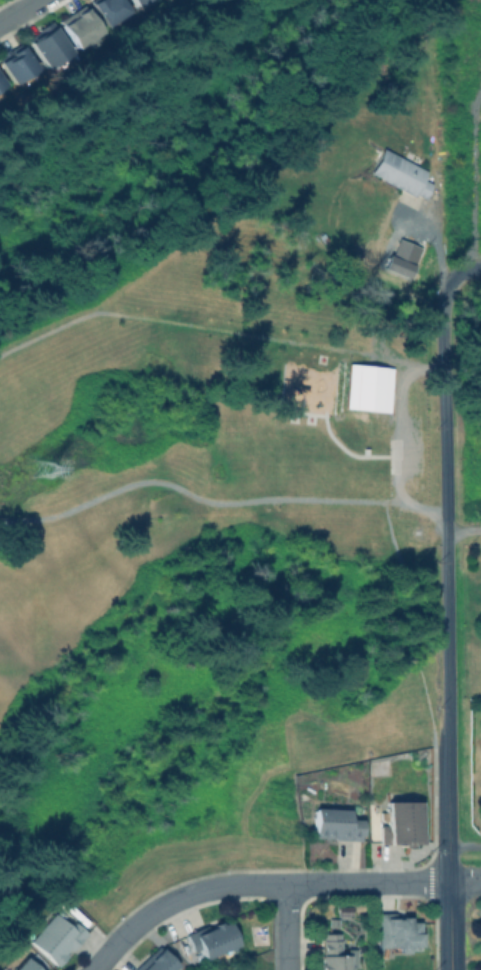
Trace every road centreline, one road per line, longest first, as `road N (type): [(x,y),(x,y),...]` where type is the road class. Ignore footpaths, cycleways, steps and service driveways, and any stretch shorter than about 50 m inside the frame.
road 1 (residential): [(95,969),(141,921),(213,888),(449,881)]
road 2 (tertiary): [(446,523),(449,749)]
road 3 (tertiary): [(449,749),(450,969)]
road 4 (residential): [(440,313),(446,523)]

